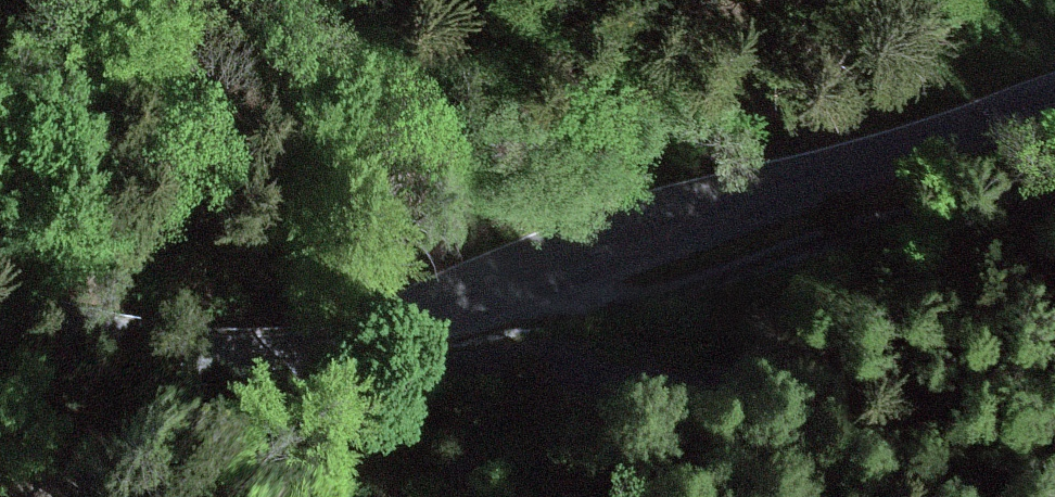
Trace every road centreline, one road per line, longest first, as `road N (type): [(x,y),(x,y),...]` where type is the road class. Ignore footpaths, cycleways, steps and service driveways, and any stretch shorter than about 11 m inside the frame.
road 1 (tertiary): [(0,314),(209,355),(290,356),(380,334),(536,268),(914,138),(1054,99)]
road 2 (track): [(290,356),(376,372),(520,356),(1054,428)]
road 3 (track): [(536,268),(640,294),(700,286),(900,217),(1054,199)]

